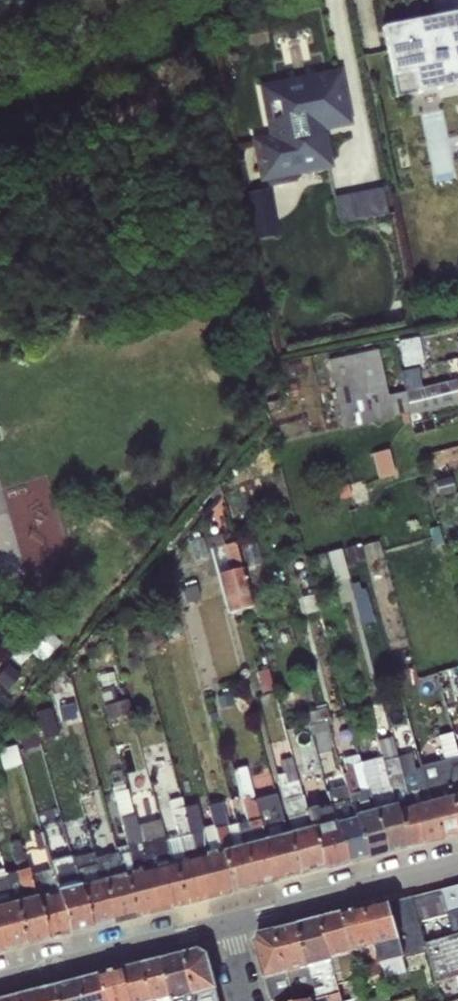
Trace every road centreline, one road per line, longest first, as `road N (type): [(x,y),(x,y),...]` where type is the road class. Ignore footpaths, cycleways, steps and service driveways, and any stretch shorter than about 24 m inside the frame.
road 1 (residential): [(229,926),(0,985)]
road 2 (residential): [(457,870),(229,926)]

